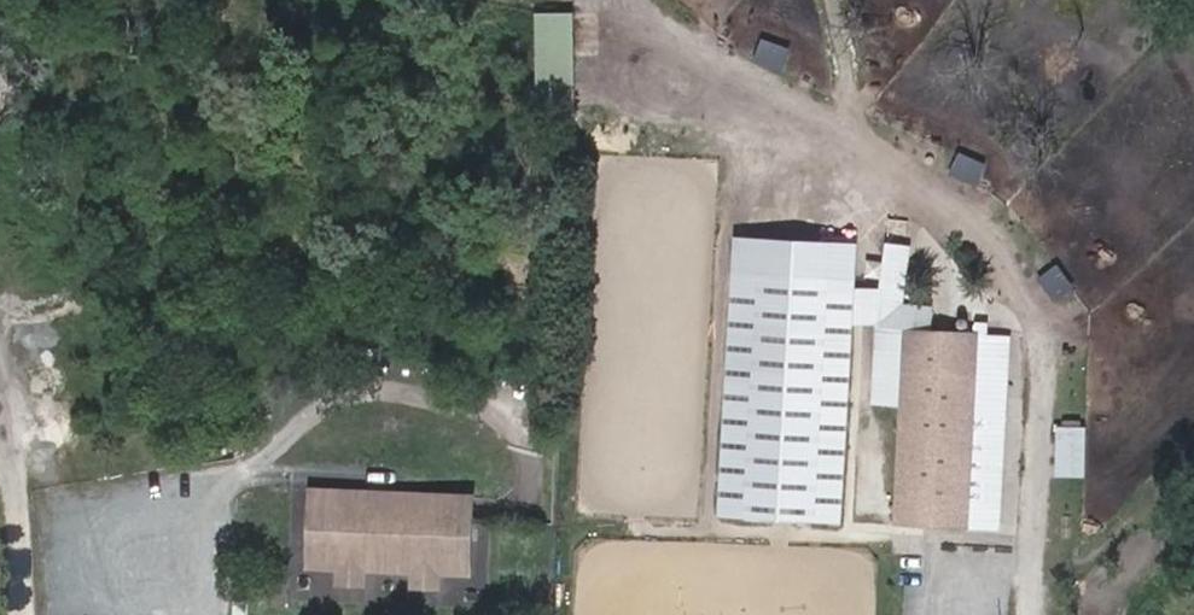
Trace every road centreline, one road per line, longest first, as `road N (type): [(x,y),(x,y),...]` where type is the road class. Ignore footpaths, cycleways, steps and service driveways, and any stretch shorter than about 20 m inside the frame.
road 1 (track): [(1034,614),(1045,362),(1031,293),(986,240),(869,138),(647,19),(592,0)]

